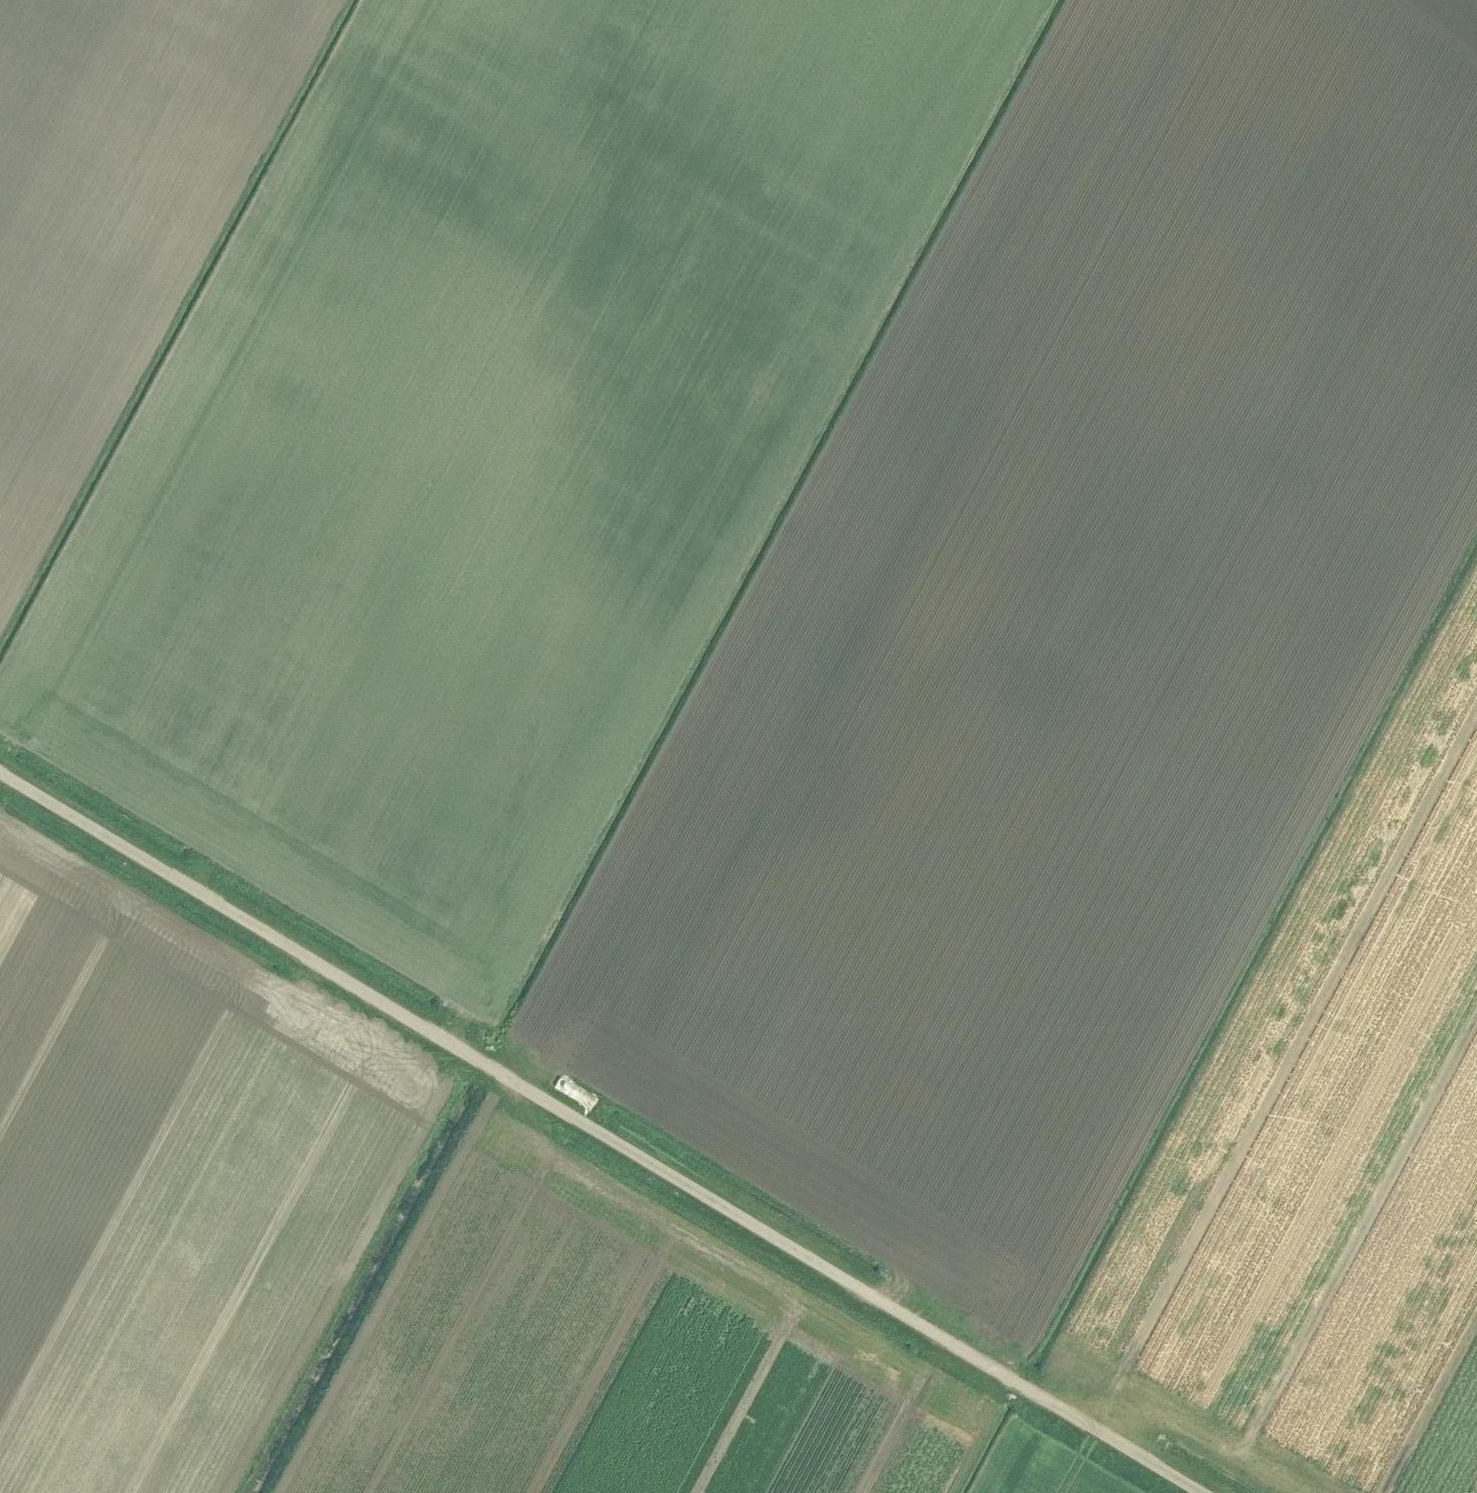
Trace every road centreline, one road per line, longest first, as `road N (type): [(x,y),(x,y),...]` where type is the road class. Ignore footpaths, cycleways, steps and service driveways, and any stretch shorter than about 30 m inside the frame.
road 1 (track): [(0,772),(1202,1492)]

